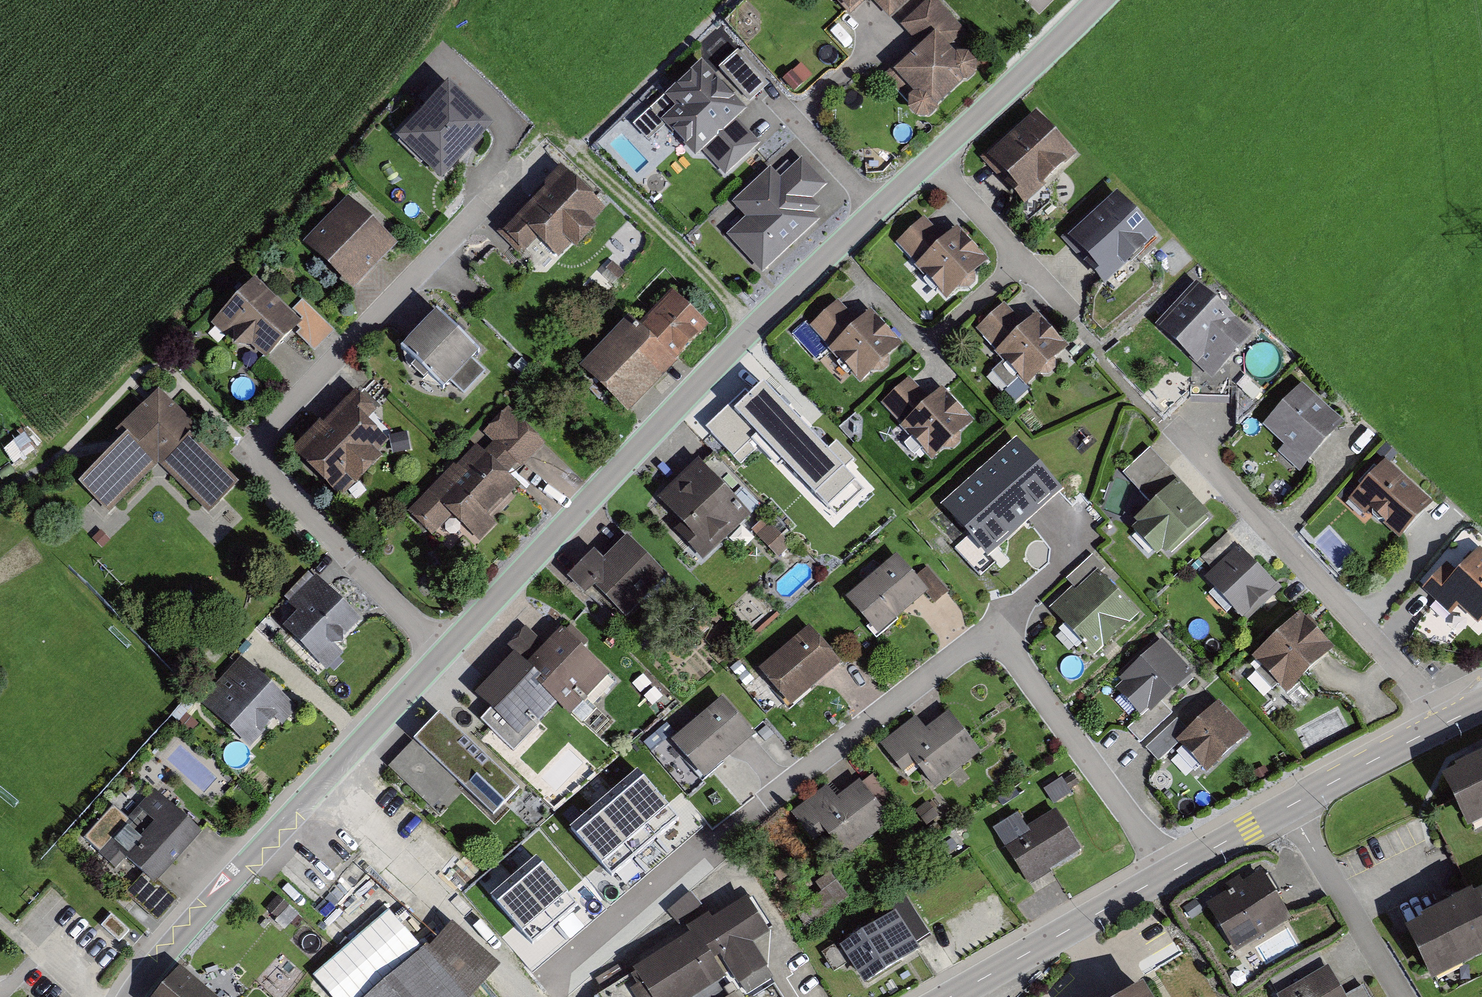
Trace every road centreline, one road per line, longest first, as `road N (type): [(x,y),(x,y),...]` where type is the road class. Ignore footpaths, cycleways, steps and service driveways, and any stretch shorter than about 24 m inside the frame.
road 1 (residential): [(512,173),(276,419),(266,441),(268,463),(284,489),(443,651)]
road 2 (residential): [(992,629),(695,852),(551,977)]
road 3 (tertiary): [(756,324),(1098,0)]
road 4 (tertiary): [(131,996),(443,651)]
road 5 (tertiary): [(443,651),(756,324)]
road 6 (residential): [(1178,430),(1415,683),(1438,727)]
road 7 (residential): [(992,629),(1168,873)]
road 8 (residential): [(756,324),(554,130)]
road 9 (tertiary): [(1168,873),(950,996)]
road 10 (residential): [(1403,996),(1288,806)]
road 11 (tertiary): [(1438,727),(1288,806)]
road 12 (residential): [(1053,514),(1080,549),(992,629)]
road 13 (tertiary): [(1288,806),(1168,873)]

